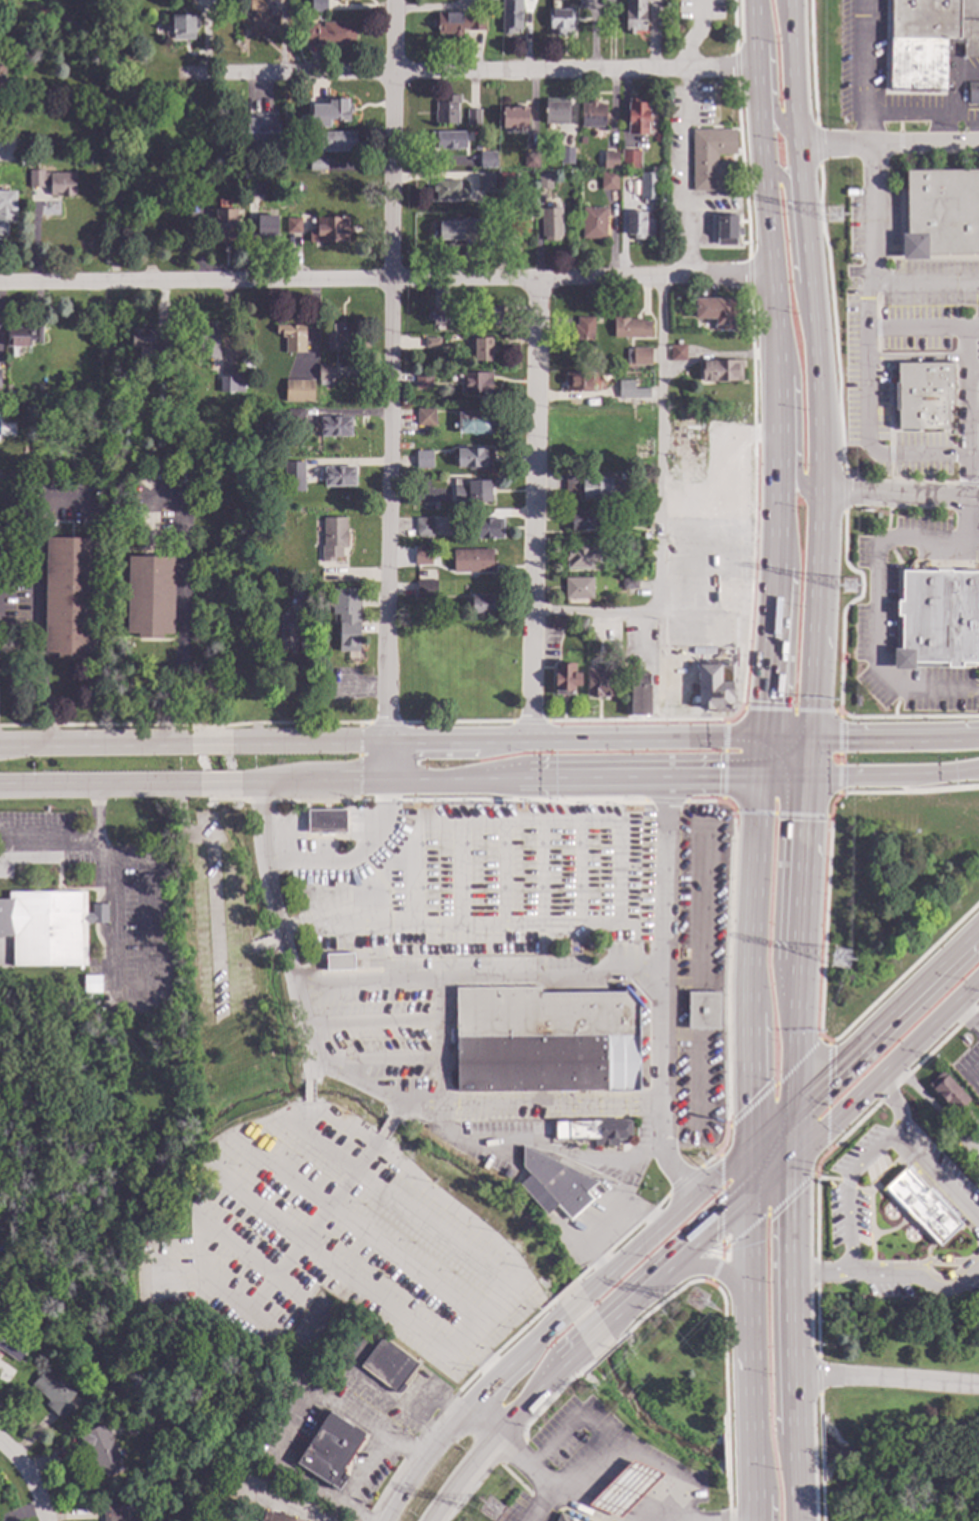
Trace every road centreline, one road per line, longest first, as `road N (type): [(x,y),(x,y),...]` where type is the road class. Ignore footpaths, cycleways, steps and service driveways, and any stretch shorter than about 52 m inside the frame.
road 1 (primary): [(794,1103),(819,493),(788,0)]
road 2 (residential): [(397,0),(387,782)]
road 3 (residential): [(772,281),(0,284)]
road 4 (residential): [(756,70),(169,78)]
road 5 (secondary): [(761,741),(230,744)]
road 6 (primary): [(754,0),(778,355),(778,492)]
road 7 (residential): [(537,281),(531,743)]
road 8 (residential): [(664,777),(665,1150),(695,1193)]
road 9 (primary): [(759,778),(748,992),(752,1143)]
road 10 (primary): [(778,492),(759,778)]
road 11 (residential): [(254,785),(306,1065)]
road 12 (secondary): [(237,785),(514,780)]
road 13 (secondary): [(563,1314),(497,1374),(381,1520)]
road 14 (primary): [(794,1419),(793,1158)]
road 15 (primary): [(793,1158),(978,982)]
road 16 (primary): [(978,928),(794,1103)]
road 17 (secondary): [(514,780),(759,778)]
road 18 (secondary): [(431,1520),(498,1432),(583,1346)]
road 19 (secondary): [(752,1143),(585,1294)]
road 20 (primary): [(749,1198),(752,1419)]
road 21 (primary): [(978,739),(761,741)]
road 22 (secondary): [(0,787),(198,786)]
road 23 (secondary): [(196,745),(0,745)]
road 24 (secondary): [(605,1325),(749,1198)]
road 25 (residential): [(978,1388),(793,1376)]
road 26 (primary): [(812,342),(794,284),(785,187),(763,173)]
road 27 (residential): [(978,143),(795,143)]
road 28 (primary): [(776,340),(794,379),(798,480),(819,493)]
road 29 (primary): [(754,11),(769,43),(773,109),(795,143)]
road 30 (primary): [(654,1285),(699,1267),(717,1271),(749,1314)]

